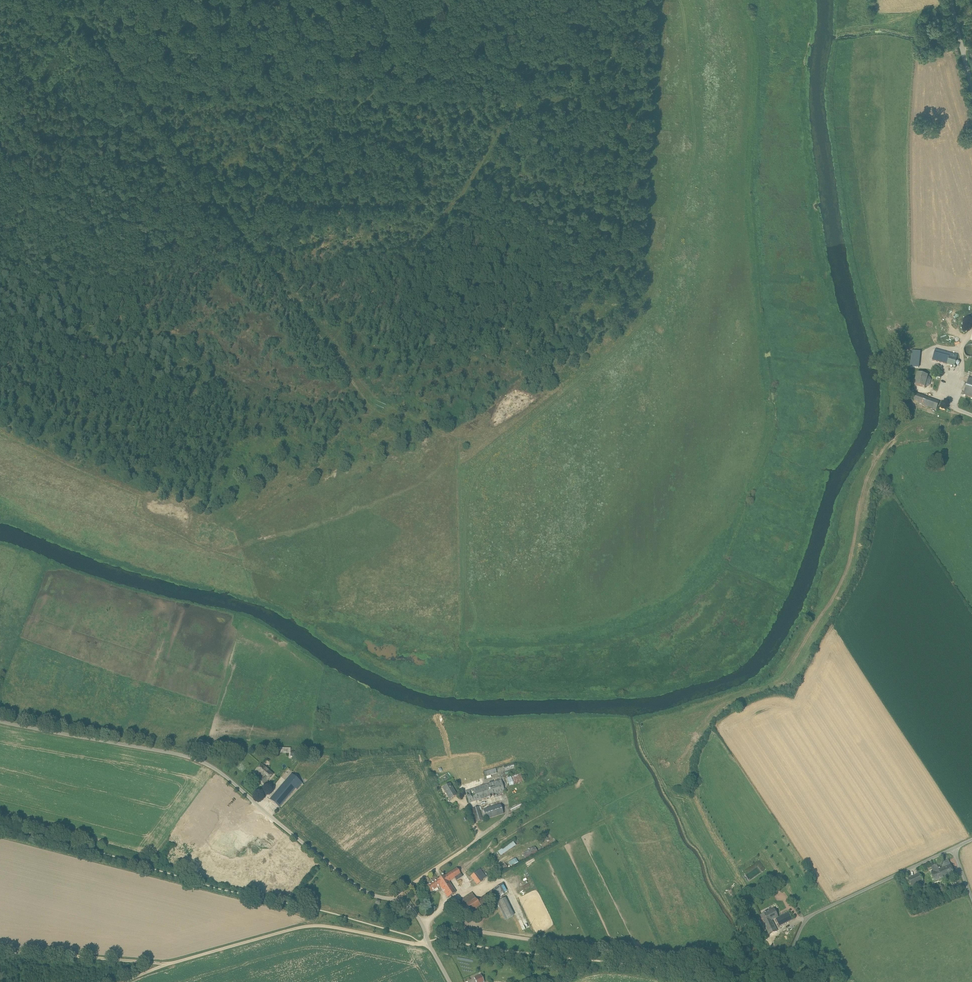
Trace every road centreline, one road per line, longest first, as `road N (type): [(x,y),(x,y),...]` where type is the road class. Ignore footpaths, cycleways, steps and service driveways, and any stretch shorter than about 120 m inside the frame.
road 1 (track): [(72,0),(372,409),(458,439)]
road 2 (unclassified): [(449,981),(406,904),(351,882),(212,767),(0,724)]
road 3 (unclassified): [(785,981),(813,915),(953,849)]
road 4 (track): [(458,439),(458,640)]
road 5 (track): [(172,964),(0,952)]
road 6 (track): [(172,964),(321,925)]

